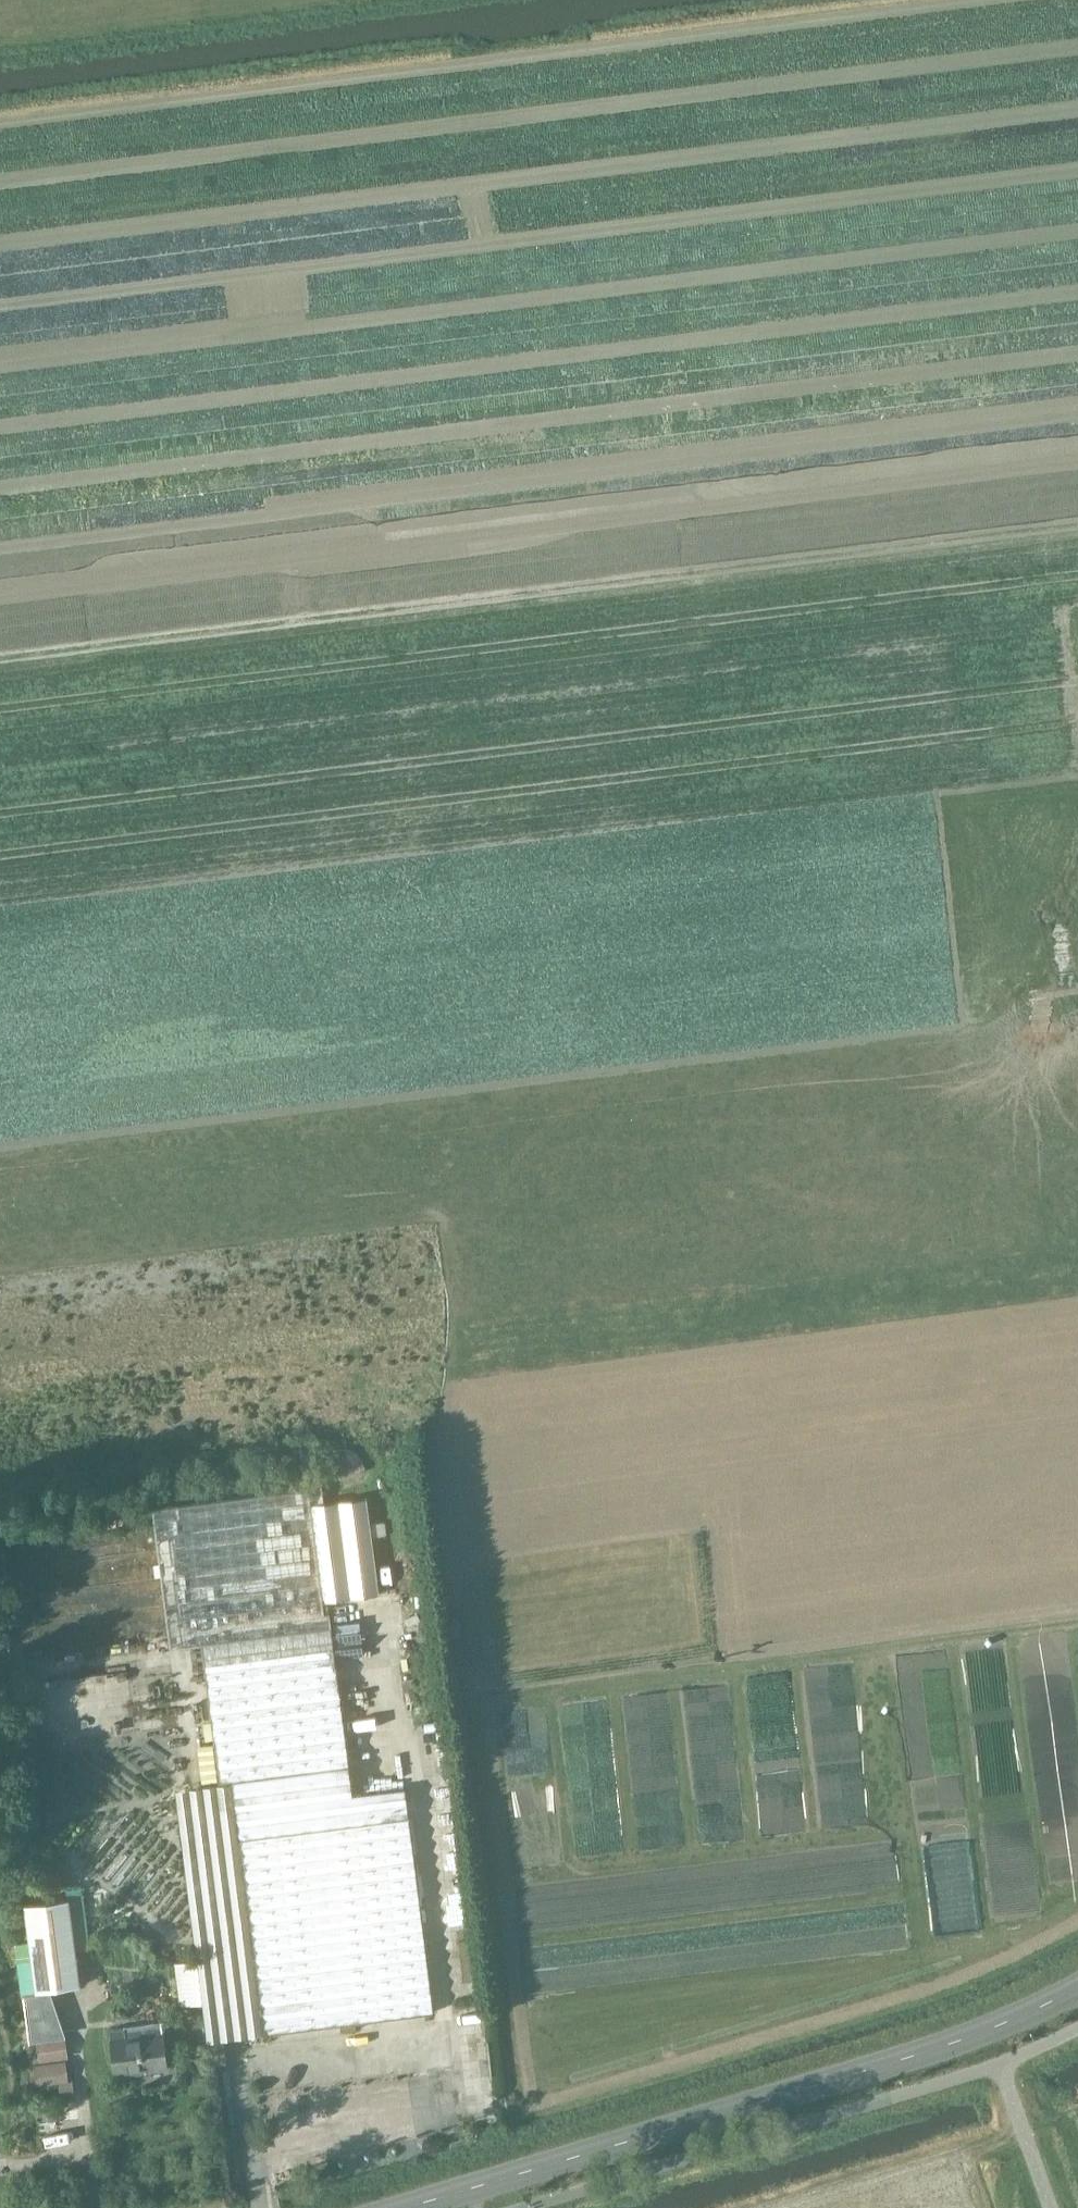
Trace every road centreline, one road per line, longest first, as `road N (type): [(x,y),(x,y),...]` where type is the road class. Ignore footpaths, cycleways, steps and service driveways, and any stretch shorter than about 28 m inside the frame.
road 1 (tertiary): [(403,2207),(886,2068),(1077,1990)]

